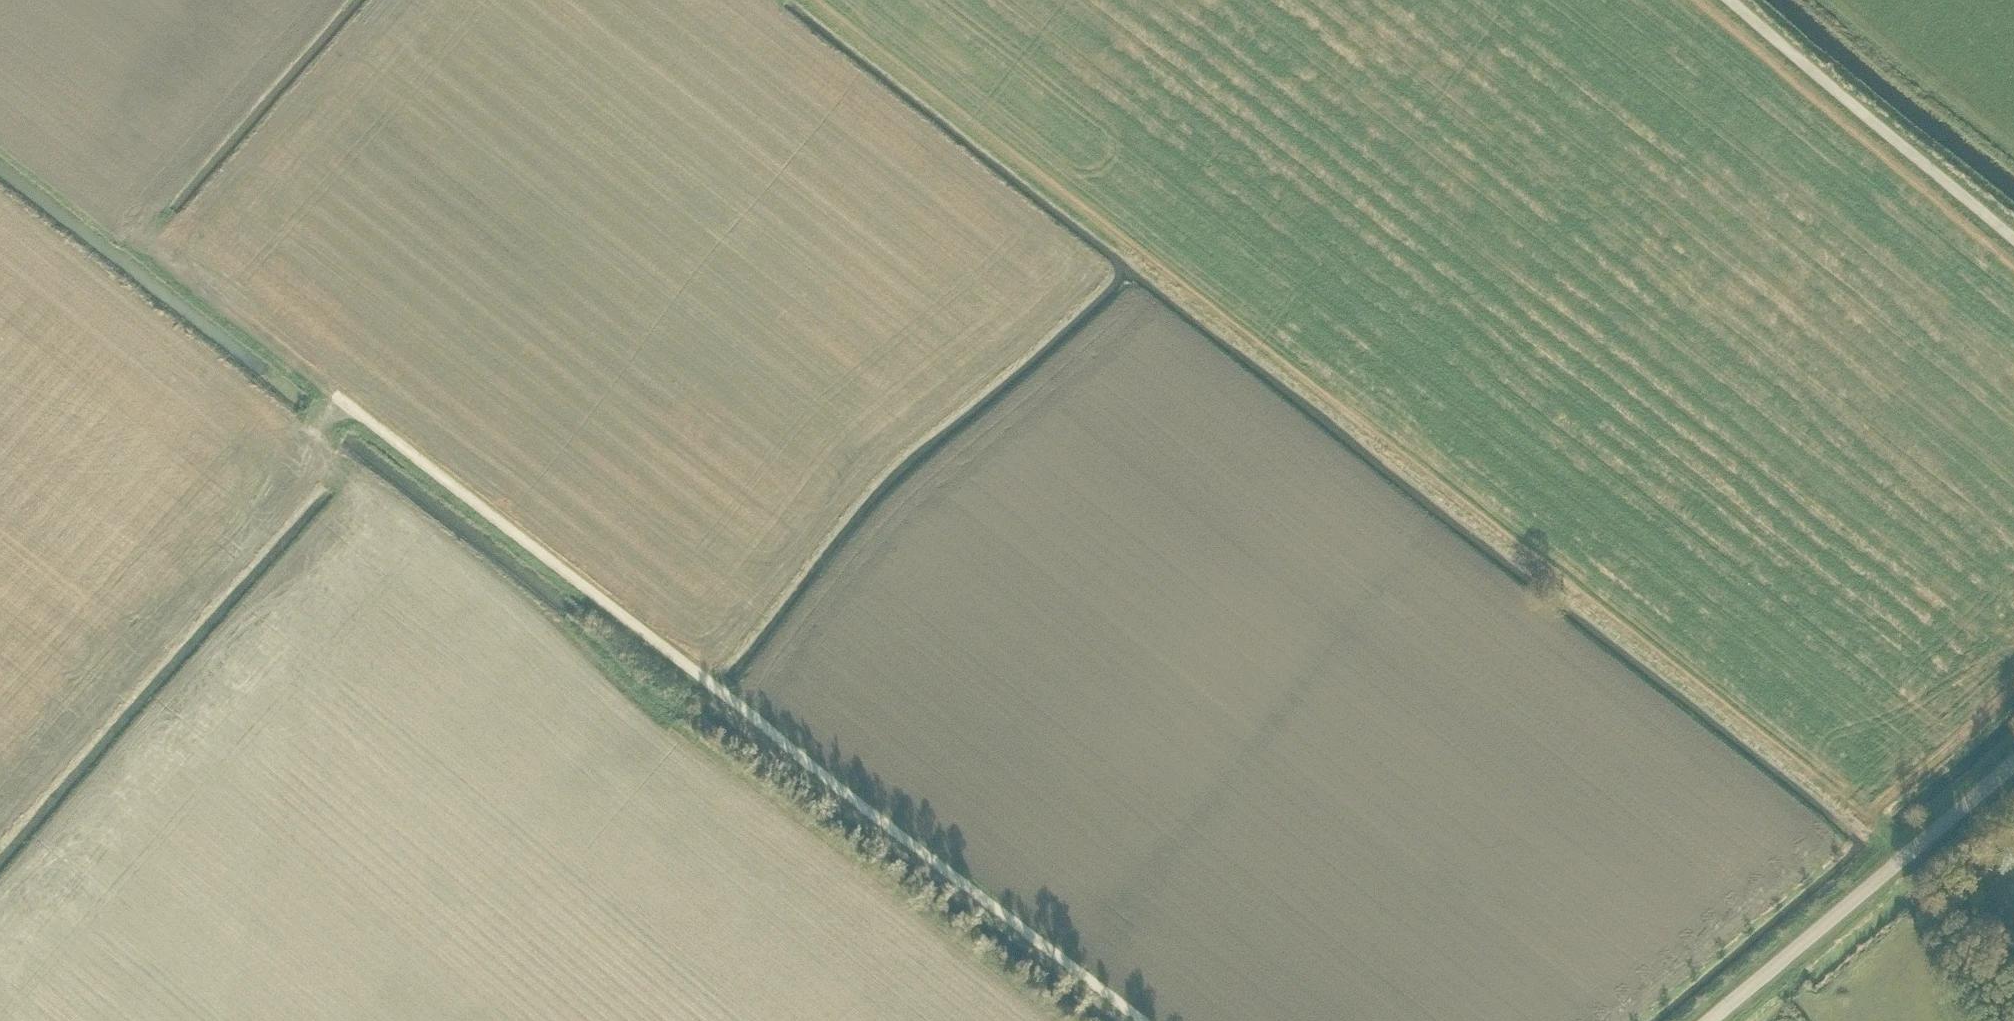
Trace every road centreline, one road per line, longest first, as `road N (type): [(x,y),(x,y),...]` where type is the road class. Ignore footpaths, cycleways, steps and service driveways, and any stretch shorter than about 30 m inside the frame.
road 1 (unclassified): [(1134,1020),(335,402)]
road 2 (unclassified): [(1719,1020),(2013,771)]
road 3 (unclassified): [(2013,247),(1725,0)]

